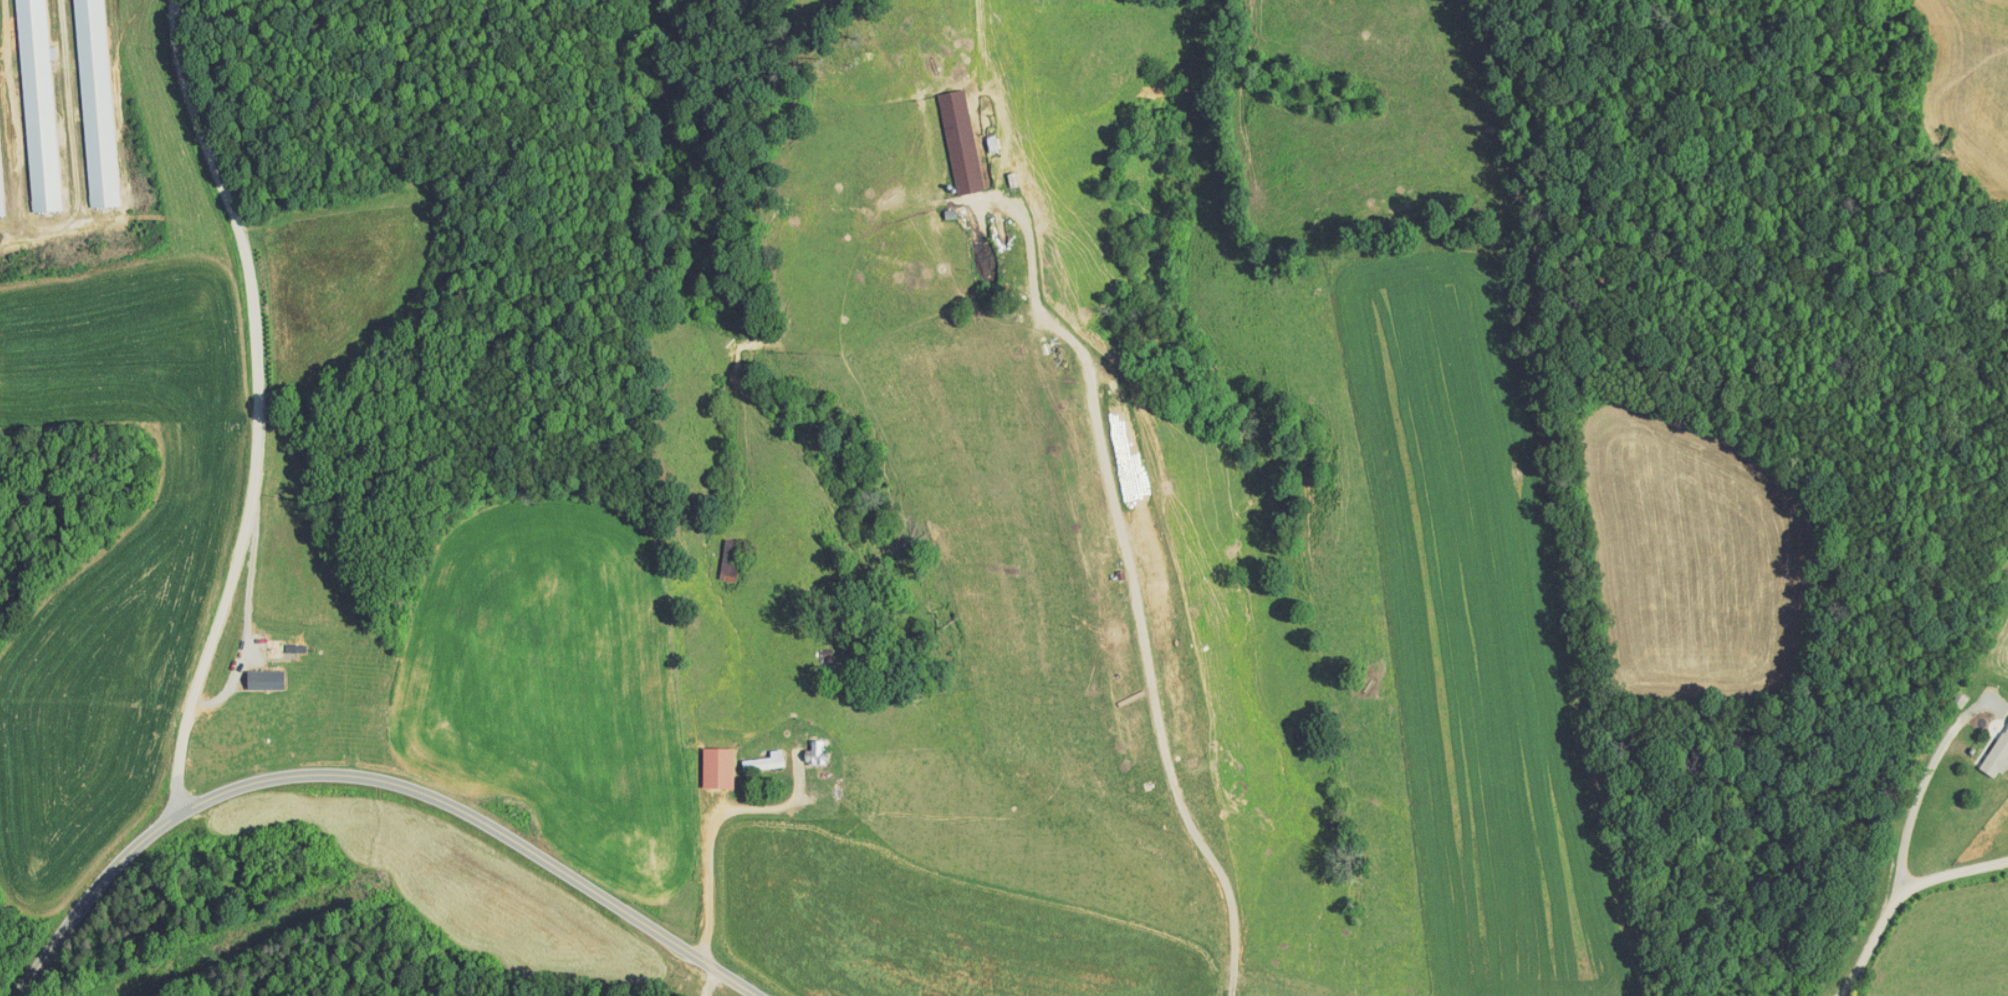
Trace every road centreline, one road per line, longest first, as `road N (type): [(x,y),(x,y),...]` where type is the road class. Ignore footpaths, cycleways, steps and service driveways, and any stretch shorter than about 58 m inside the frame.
road 1 (residential): [(757,995),(451,806),(355,778),(303,775),(217,793),(118,836),(27,995)]
road 2 (residential): [(178,811),(190,696),(248,508),(256,362),(237,228),(195,133),(175,63),(171,0)]
road 3 (residential): [(1822,995),(1881,897),(1901,880),(2007,850)]

